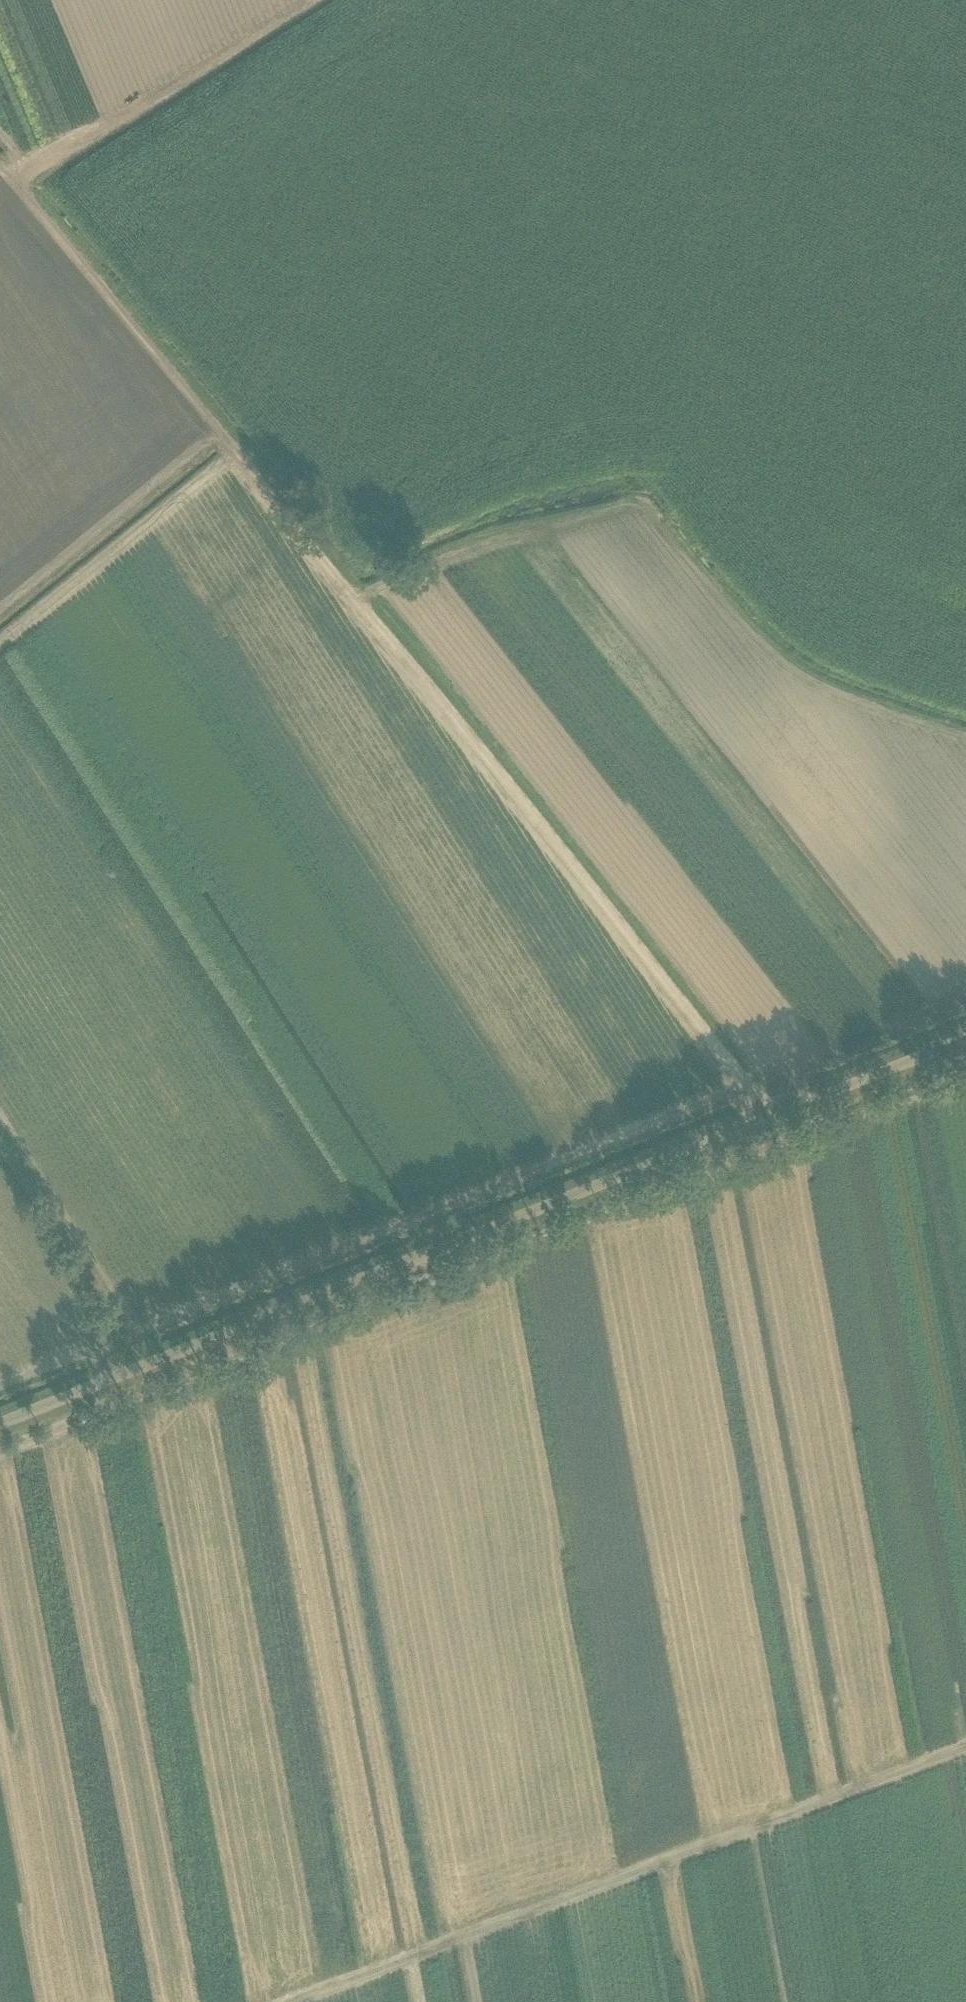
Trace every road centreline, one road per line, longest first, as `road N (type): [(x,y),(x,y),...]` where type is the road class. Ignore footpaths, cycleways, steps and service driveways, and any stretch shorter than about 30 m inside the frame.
road 1 (unclassified): [(0,1428),(965,1041)]

